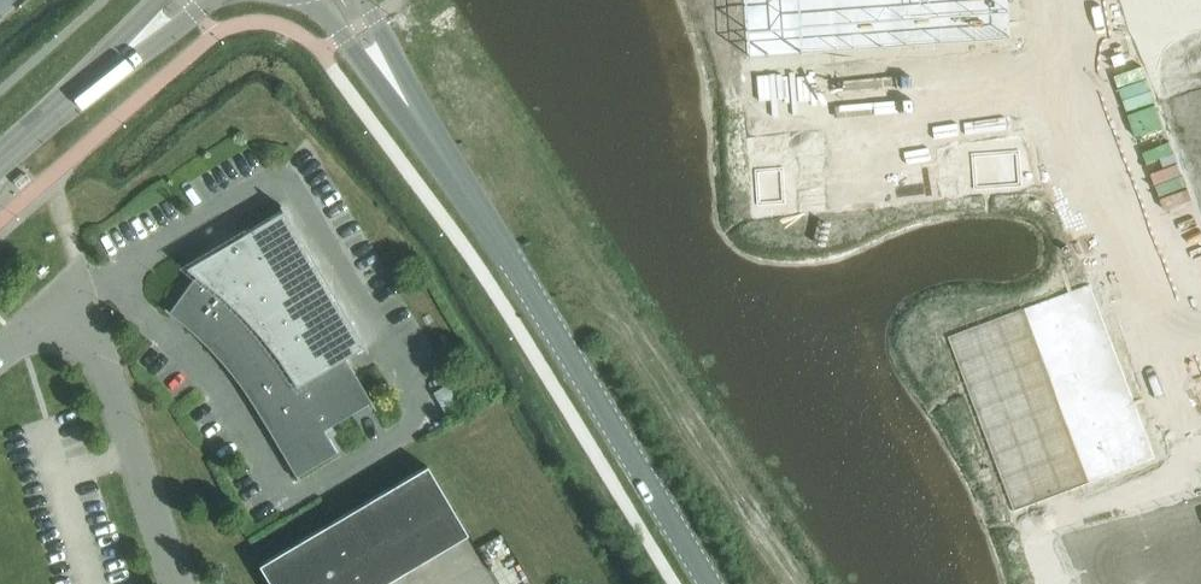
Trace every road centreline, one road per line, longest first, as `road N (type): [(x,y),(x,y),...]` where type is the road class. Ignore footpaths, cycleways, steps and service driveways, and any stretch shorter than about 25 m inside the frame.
road 1 (tertiary): [(710,583),(440,154)]
road 2 (unclassified): [(172,583),(81,288)]
road 3 (unclassified): [(1200,324),(1176,322),(1133,344),(1121,388),(1124,412),(1143,440),(1200,449)]
road 4 (tertiary): [(315,0),(440,154)]
road 5 (tertiary): [(52,114),(211,0)]
road 6 (tertiary): [(440,154),(367,0)]
road 7 (tertiary): [(157,0),(52,114)]

